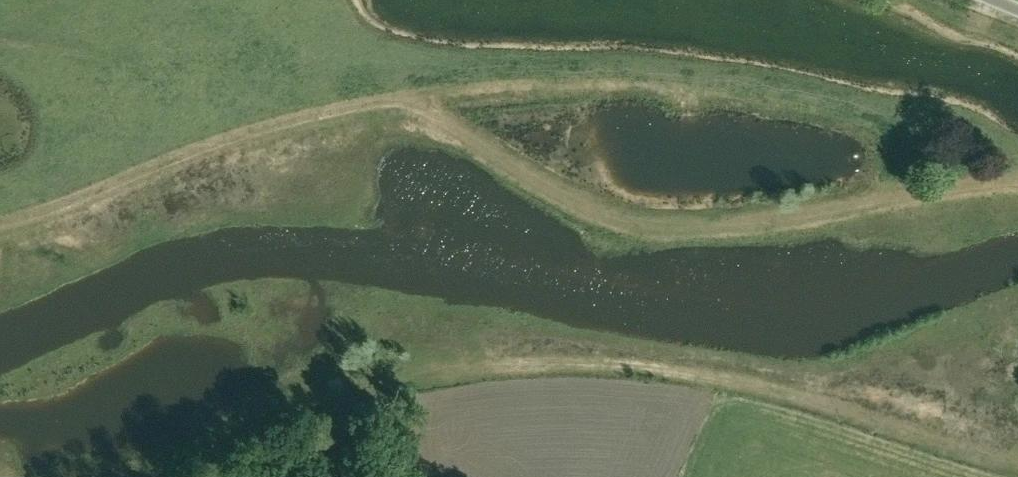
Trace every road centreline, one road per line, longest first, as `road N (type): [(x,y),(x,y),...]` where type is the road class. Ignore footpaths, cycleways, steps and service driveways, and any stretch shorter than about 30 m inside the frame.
road 1 (track): [(0,221),(302,115),(398,101),(423,104),(612,212),(749,220),(1017,187)]
road 2 (track): [(1017,464),(707,372),(511,365),(335,390),(164,476)]

